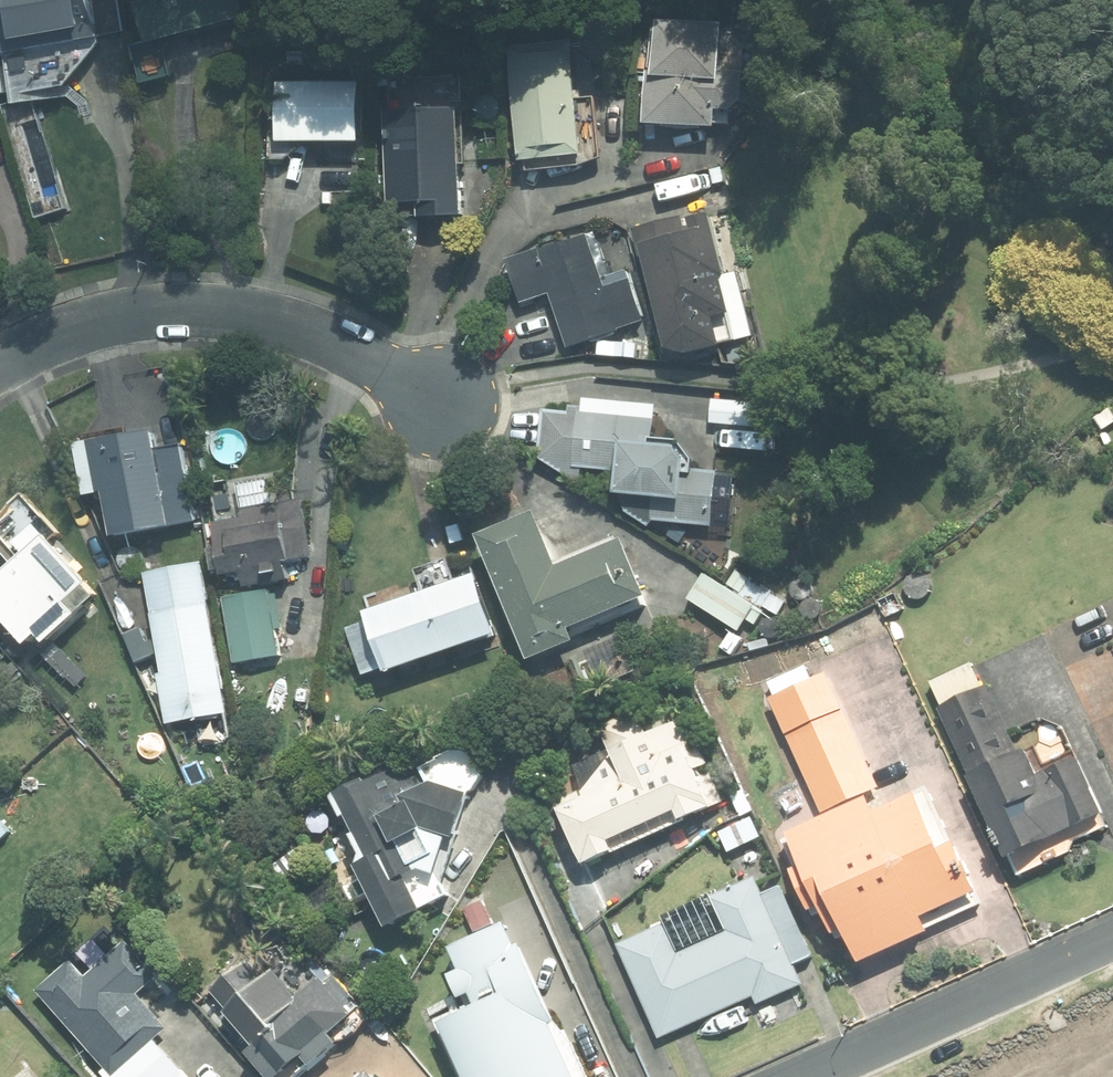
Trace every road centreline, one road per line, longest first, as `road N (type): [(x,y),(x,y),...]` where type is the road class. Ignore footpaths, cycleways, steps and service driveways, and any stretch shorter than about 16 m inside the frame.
road 1 (residential): [(434,404),(303,330),(224,310),(140,312),(73,329),(0,360)]
road 2 (residential): [(821,1076),(1112,943)]

